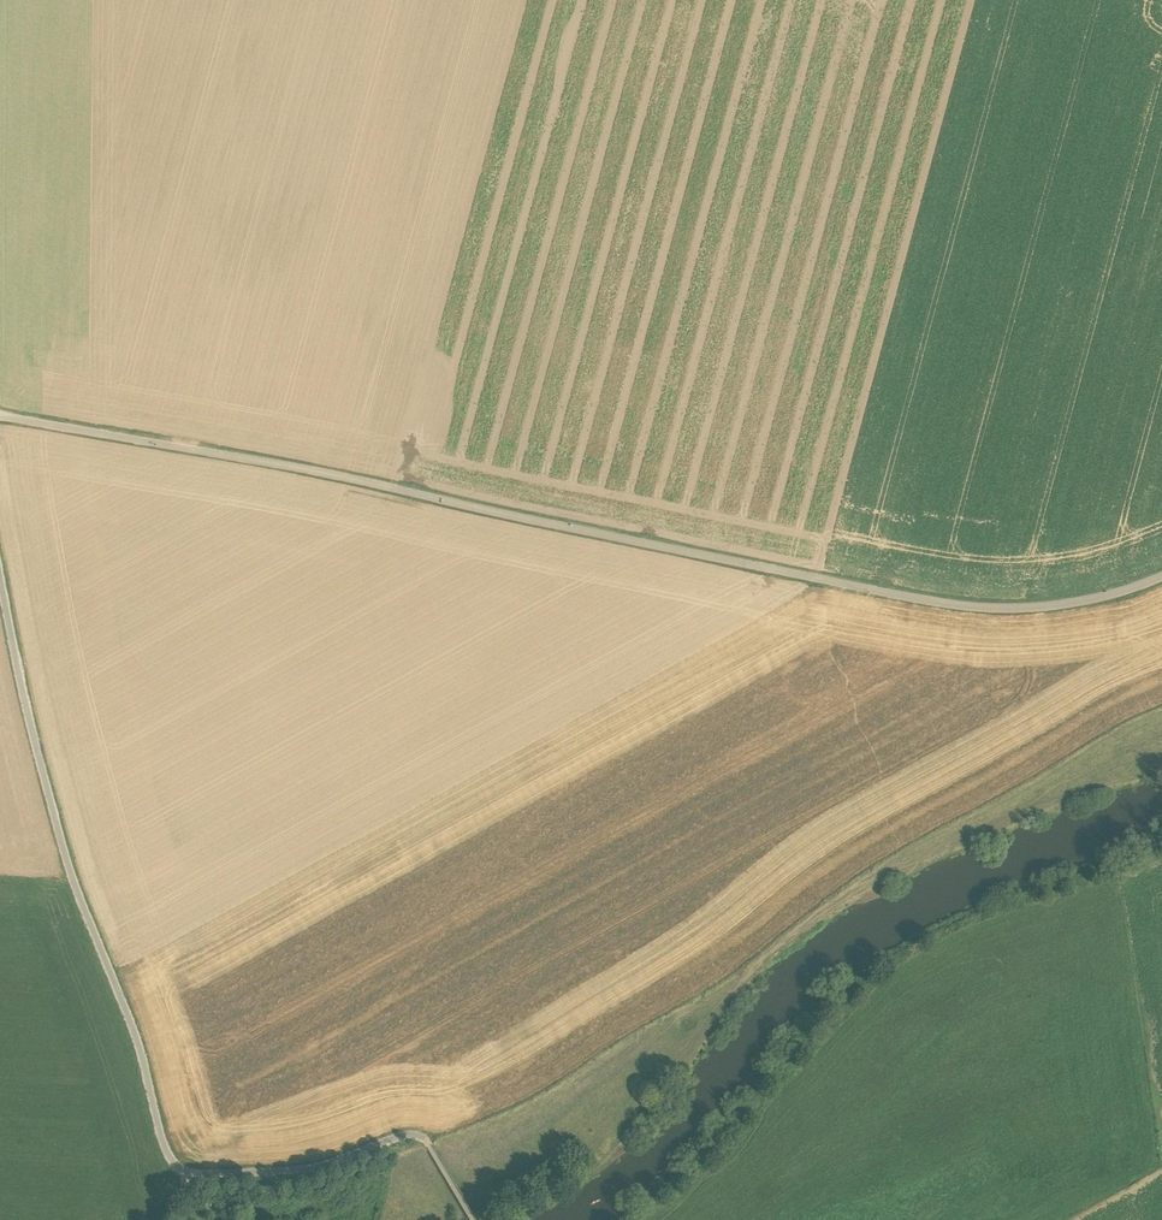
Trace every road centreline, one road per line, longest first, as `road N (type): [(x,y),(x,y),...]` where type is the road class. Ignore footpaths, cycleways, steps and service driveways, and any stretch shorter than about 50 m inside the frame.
road 1 (unclassified): [(0,419),(994,611),(1079,607),(1161,581)]
road 2 (unclassified): [(472,1219),(420,1136),(316,1167),(178,1171),(129,1013),(65,855),(0,576)]

